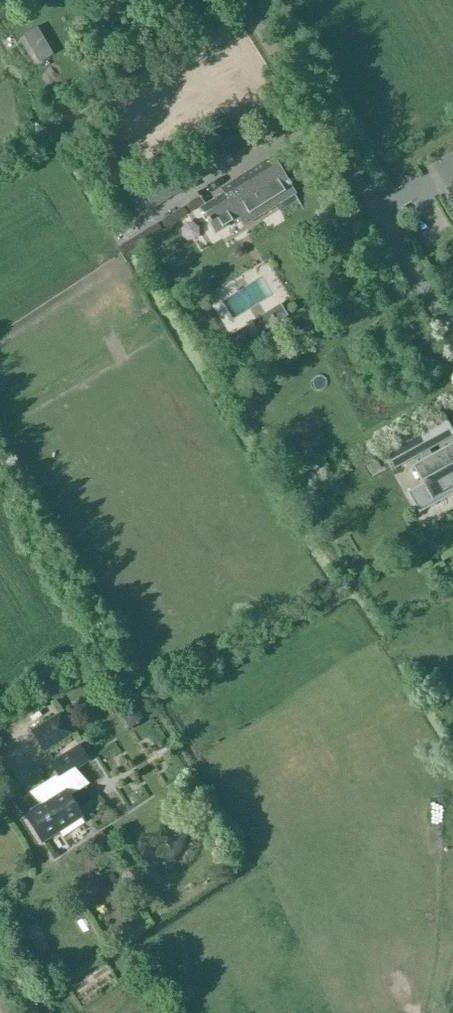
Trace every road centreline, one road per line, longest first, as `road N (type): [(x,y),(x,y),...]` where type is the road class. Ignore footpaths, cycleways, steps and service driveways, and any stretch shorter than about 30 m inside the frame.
road 1 (unclassified): [(452,337),(243,0)]

